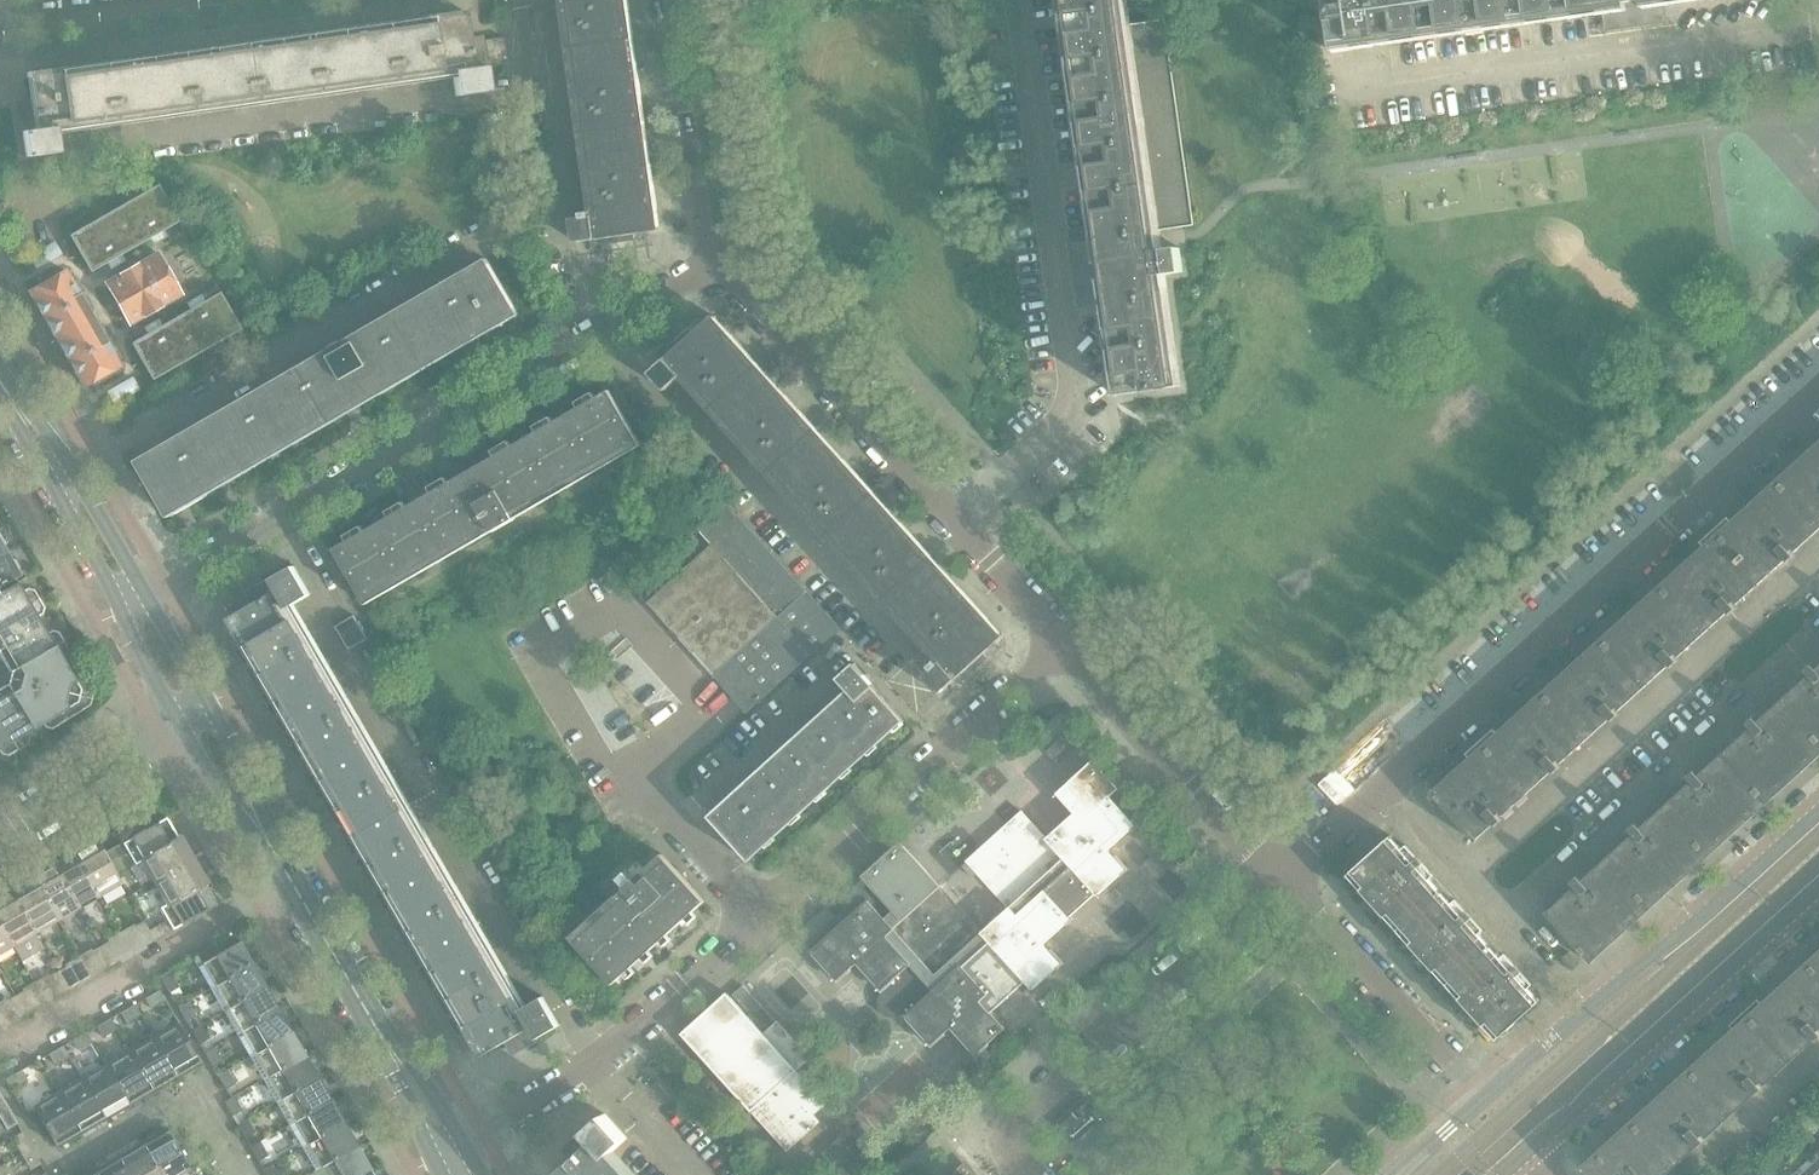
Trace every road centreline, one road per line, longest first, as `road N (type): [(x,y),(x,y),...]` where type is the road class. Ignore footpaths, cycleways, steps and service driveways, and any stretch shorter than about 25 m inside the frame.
road 1 (residential): [(1277,880),(1818,395)]
road 2 (residential): [(150,593),(725,263)]
road 3 (residential): [(1061,639),(725,263)]
road 4 (tertiary): [(1818,810),(1486,1095)]
road 5 (residential): [(1277,880),(992,1136),(1026,1174)]
road 6 (residential): [(758,917),(1061,639)]
road 7 (tertiary): [(1526,1156),(1818,894)]
road 8 (residential): [(464,1144),(651,1011),(758,917)]
road 9 (residential): [(1277,880),(1061,639)]
road 10 (residential): [(1486,1095),(1277,880)]
road 11 (residential): [(672,0),(704,228),(725,263)]
road 12 (residential): [(725,263),(743,226),(742,193),(714,0)]
road 13 (tertiary): [(150,593),(67,459),(11,401)]
road 14 (residential): [(245,1174),(227,1142),(173,1106),(54,1173)]
road 15 (tertiary): [(11,401),(118,611)]
road 16 (tertiary): [(377,1028),(260,829)]
road 17 (residential): [(0,839),(181,720)]
road 18 (residential): [(758,917),(640,773)]
road 19 (tertiary): [(464,1144),(426,1083),(377,1028)]
road 20 (tertiary): [(377,1028),(433,1159)]
road 21 (tertiary): [(260,829),(256,796),(212,700)]
road 22 (tertiary): [(181,720),(207,773),(260,829)]
road 23 (tertiary): [(118,611),(181,720)]
road 24 (tertiary): [(212,700),(150,593)]

